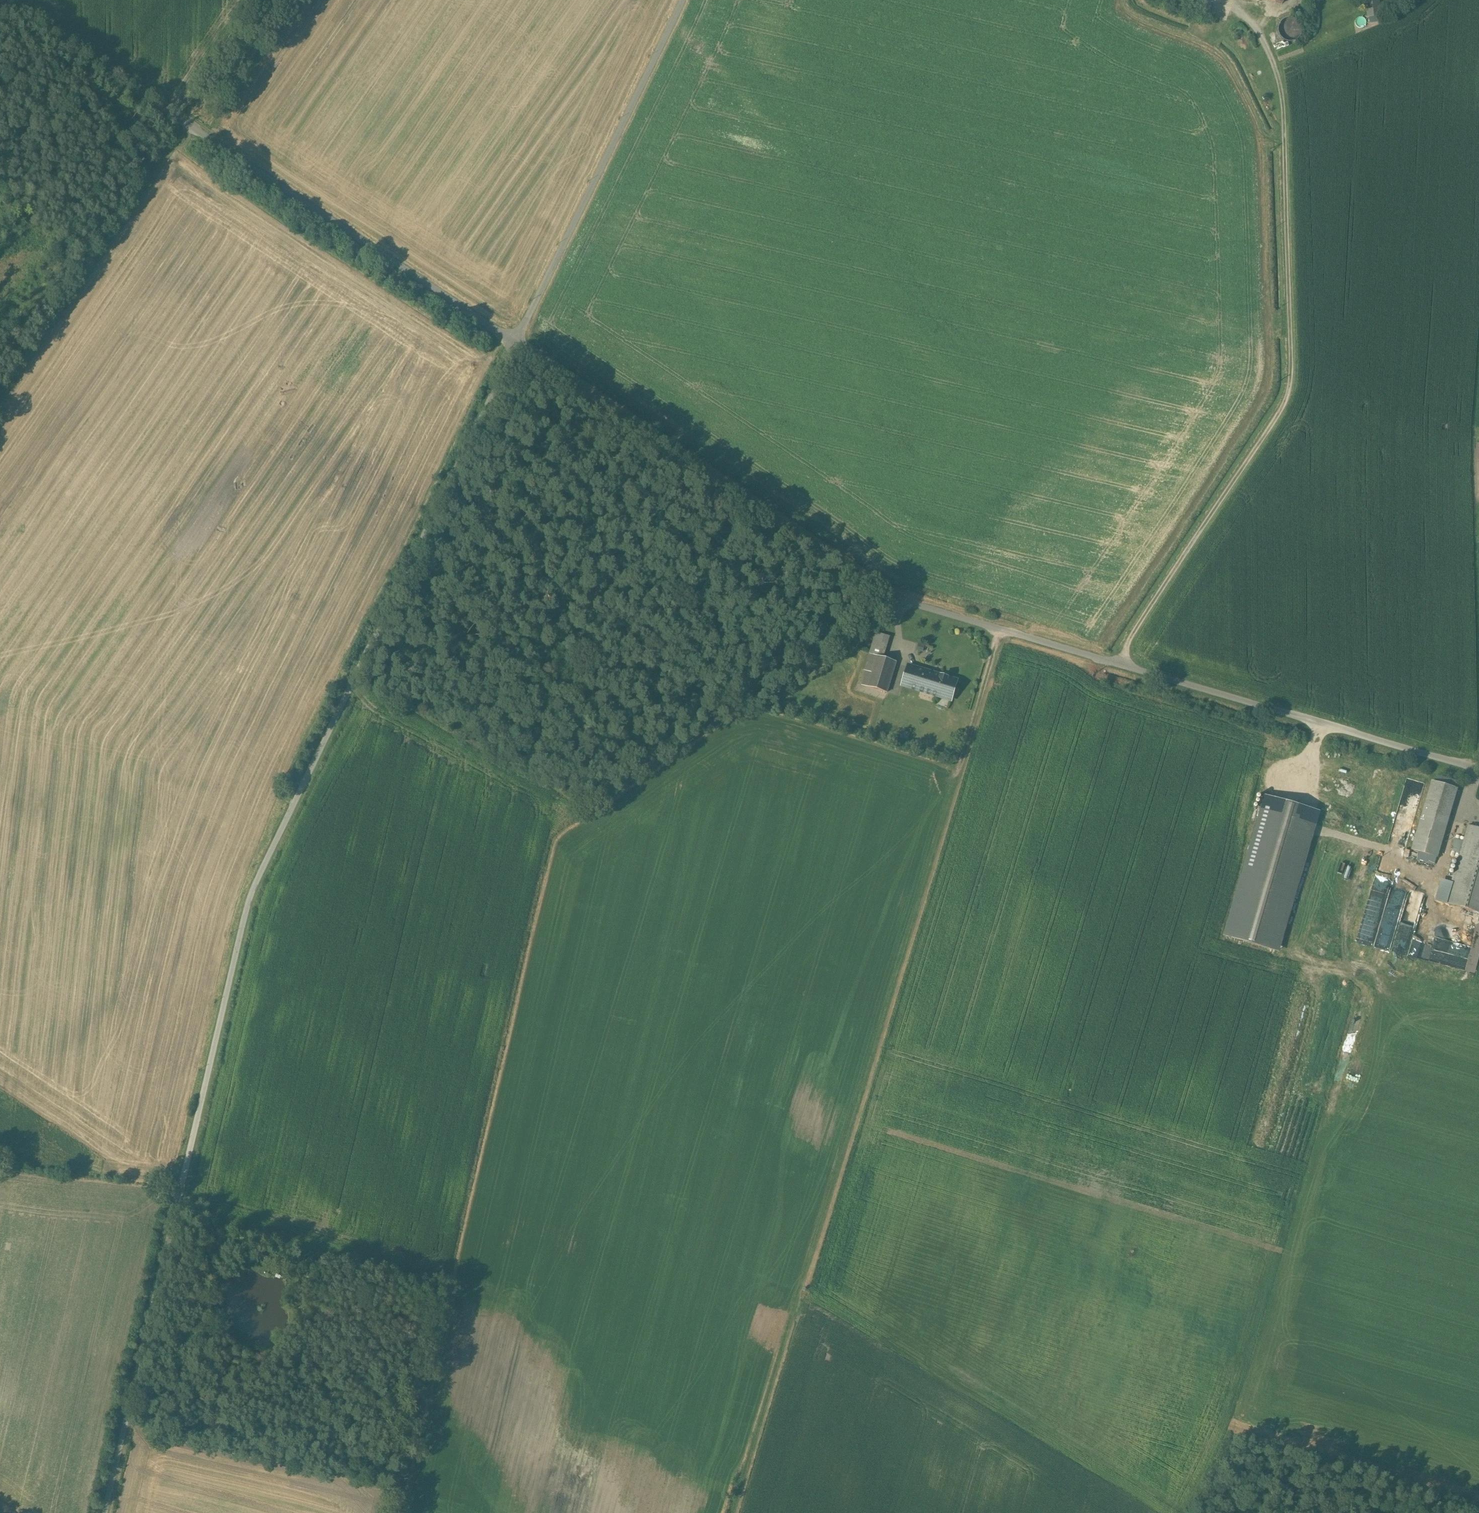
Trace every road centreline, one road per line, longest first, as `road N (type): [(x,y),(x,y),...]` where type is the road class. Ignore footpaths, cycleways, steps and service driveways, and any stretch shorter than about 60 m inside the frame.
road 1 (unclassified): [(105,1512),(254,884),(516,344)]
road 2 (unclassified): [(516,344),(884,591),(1478,769)]
road 3 (track): [(1000,629),(732,1512)]
road 4 (track): [(1122,664),(1138,625),(1291,386),(1284,91),(1275,54),(1242,0)]
road 5 (unclassified): [(7,0),(516,344)]
road 6 (unclassified): [(516,344),(682,0)]
road 7 (track): [(190,122),(0,397)]
road 8 (track): [(1478,432),(1291,386)]
road 9 (track): [(1467,807),(1434,899),(1446,920)]

